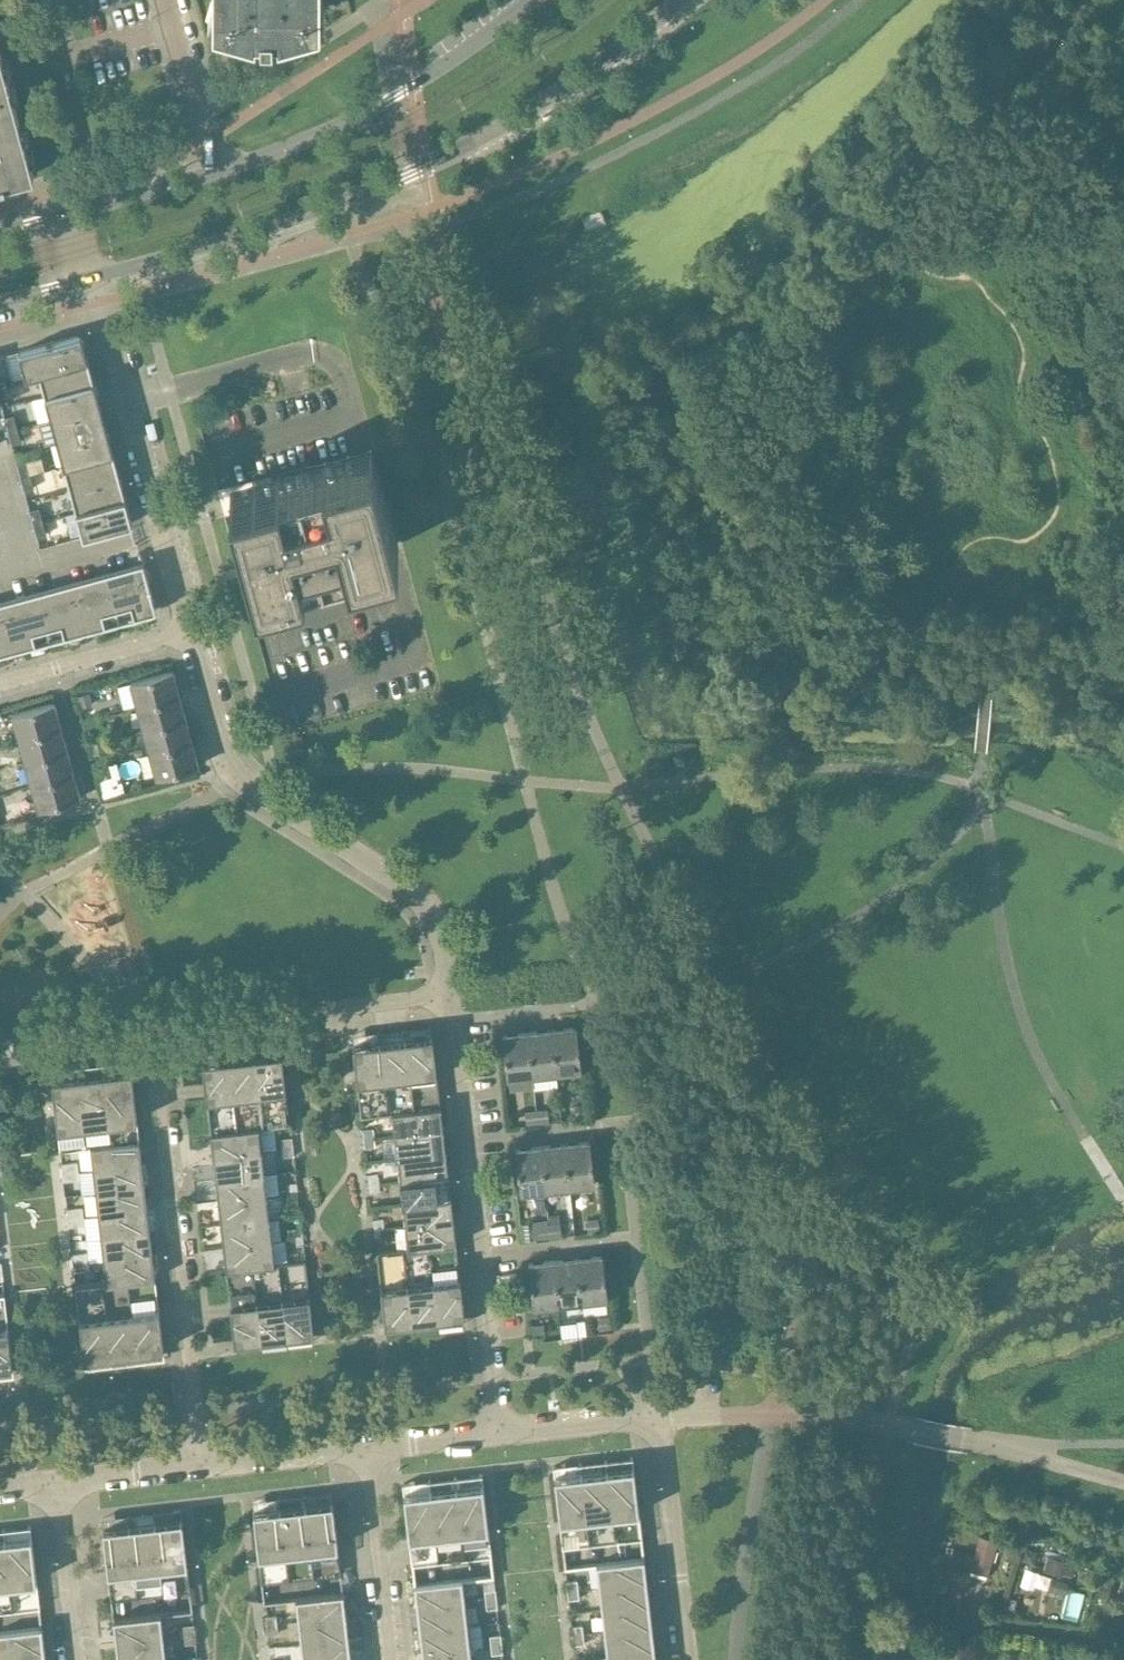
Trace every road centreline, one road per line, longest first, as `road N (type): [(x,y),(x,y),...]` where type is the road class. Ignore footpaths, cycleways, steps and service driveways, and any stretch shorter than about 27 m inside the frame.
road 1 (secondary): [(88,280),(279,225),(426,169),(593,71),(680,0)]
road 2 (residential): [(449,995),(443,942),(412,892),(229,770),(189,630)]
road 3 (residential): [(500,1432),(449,995)]
road 4 (residential): [(199,1467),(155,1032)]
road 5 (residential): [(189,630),(88,280)]
road 6 (secondary): [(530,0),(412,86),(325,133),(216,173)]
road 7 (unclassified): [(794,1420),(907,1427),(1123,1480)]
road 8 (residential): [(449,995),(155,1032)]
road 9 (residential): [(686,1659),(657,1416)]
road 10 (residential): [(367,1449),(390,1659)]
road 11 (residential): [(189,630),(0,682)]
road 12 (residential): [(216,173),(166,0)]
road 13 (residential): [(76,1659),(58,1483)]
road 14 (residential): [(199,1467),(367,1449)]
road 15 (residential): [(500,1432),(657,1416)]
road 16 (residential): [(155,1032),(0,1047)]
road 17 (secondary): [(216,173),(69,212)]
road 18 (residential): [(58,1483),(199,1467)]
road 19 (residential): [(657,1416),(794,1420)]
road 20 (residential): [(367,1449),(500,1432)]

